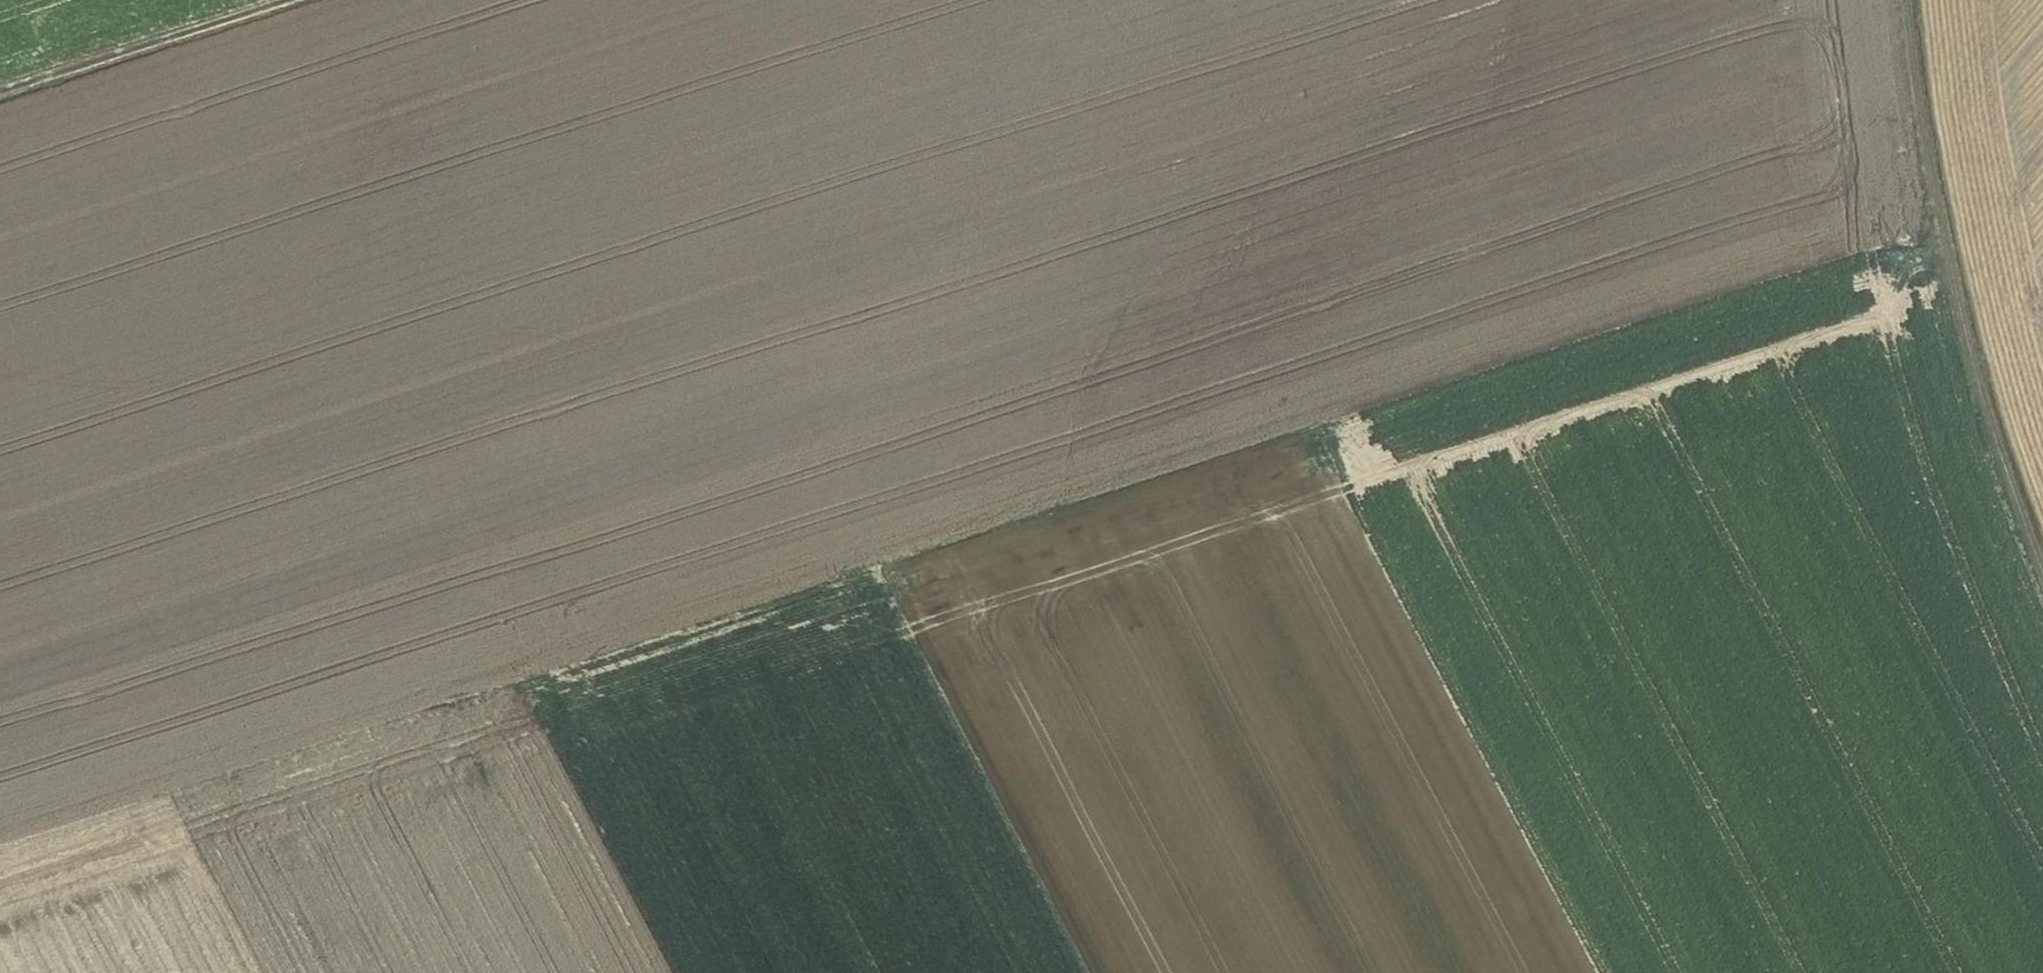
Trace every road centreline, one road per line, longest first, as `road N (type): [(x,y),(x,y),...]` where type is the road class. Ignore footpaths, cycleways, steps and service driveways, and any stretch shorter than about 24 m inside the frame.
road 1 (track): [(2042,591),(1969,370),(1916,0)]
road 2 (track): [(0,91),(282,0)]

